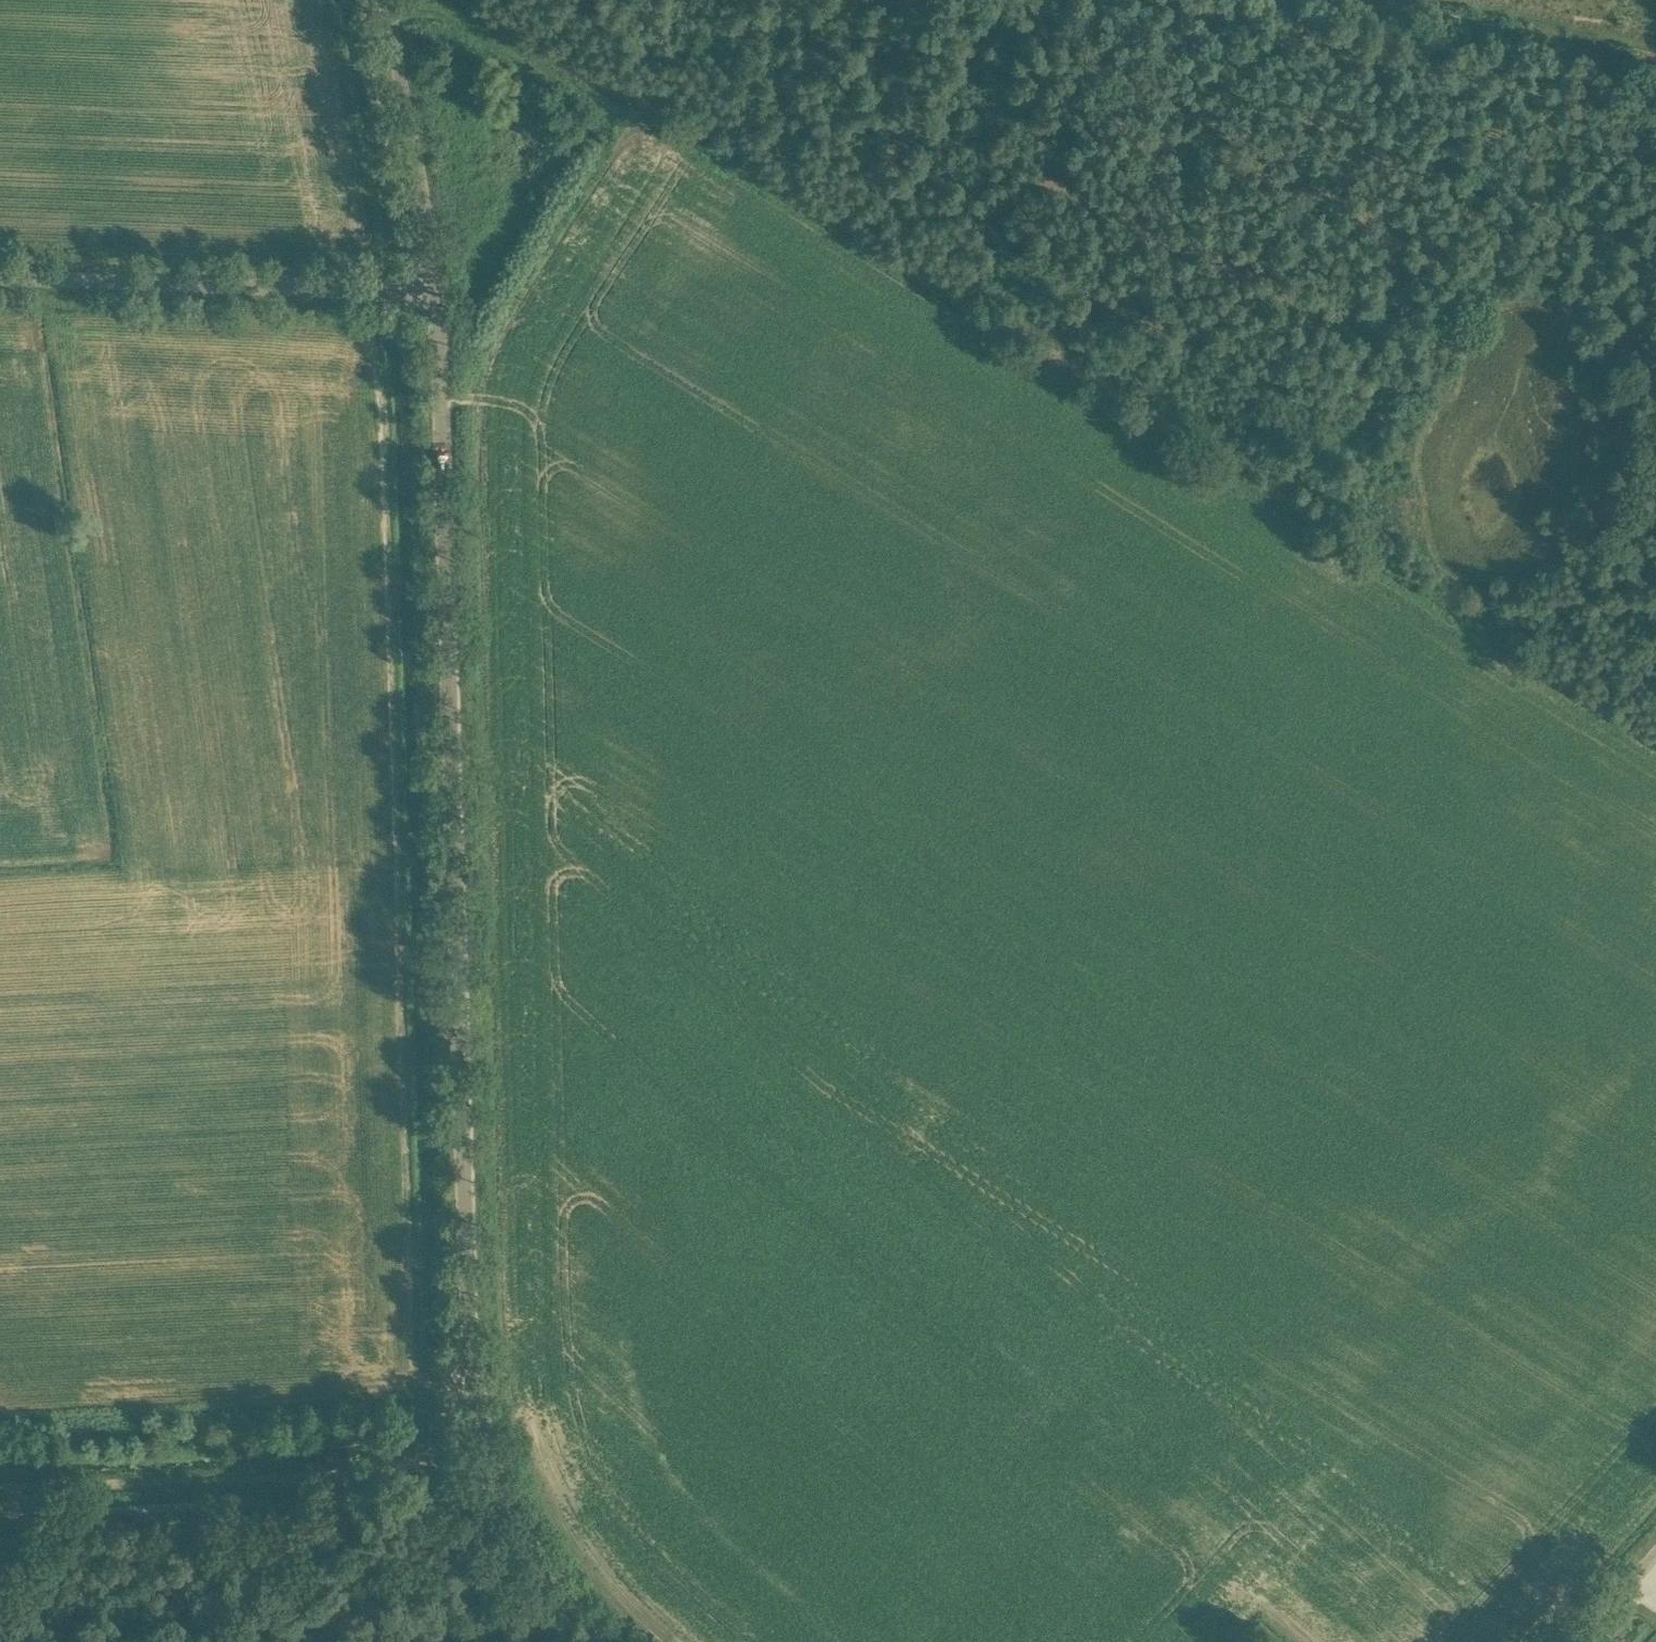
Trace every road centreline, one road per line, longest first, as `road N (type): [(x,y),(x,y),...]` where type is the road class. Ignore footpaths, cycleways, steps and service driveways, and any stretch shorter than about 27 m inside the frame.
road 1 (unclassified): [(604,1641),(539,1572),(501,1493),(469,1337),(454,590),(429,303)]
road 2 (unclassified): [(429,303),(0,289)]
road 3 (track): [(1302,0),(1655,78)]
road 4 (unclassified): [(429,303),(419,196),(382,0)]

